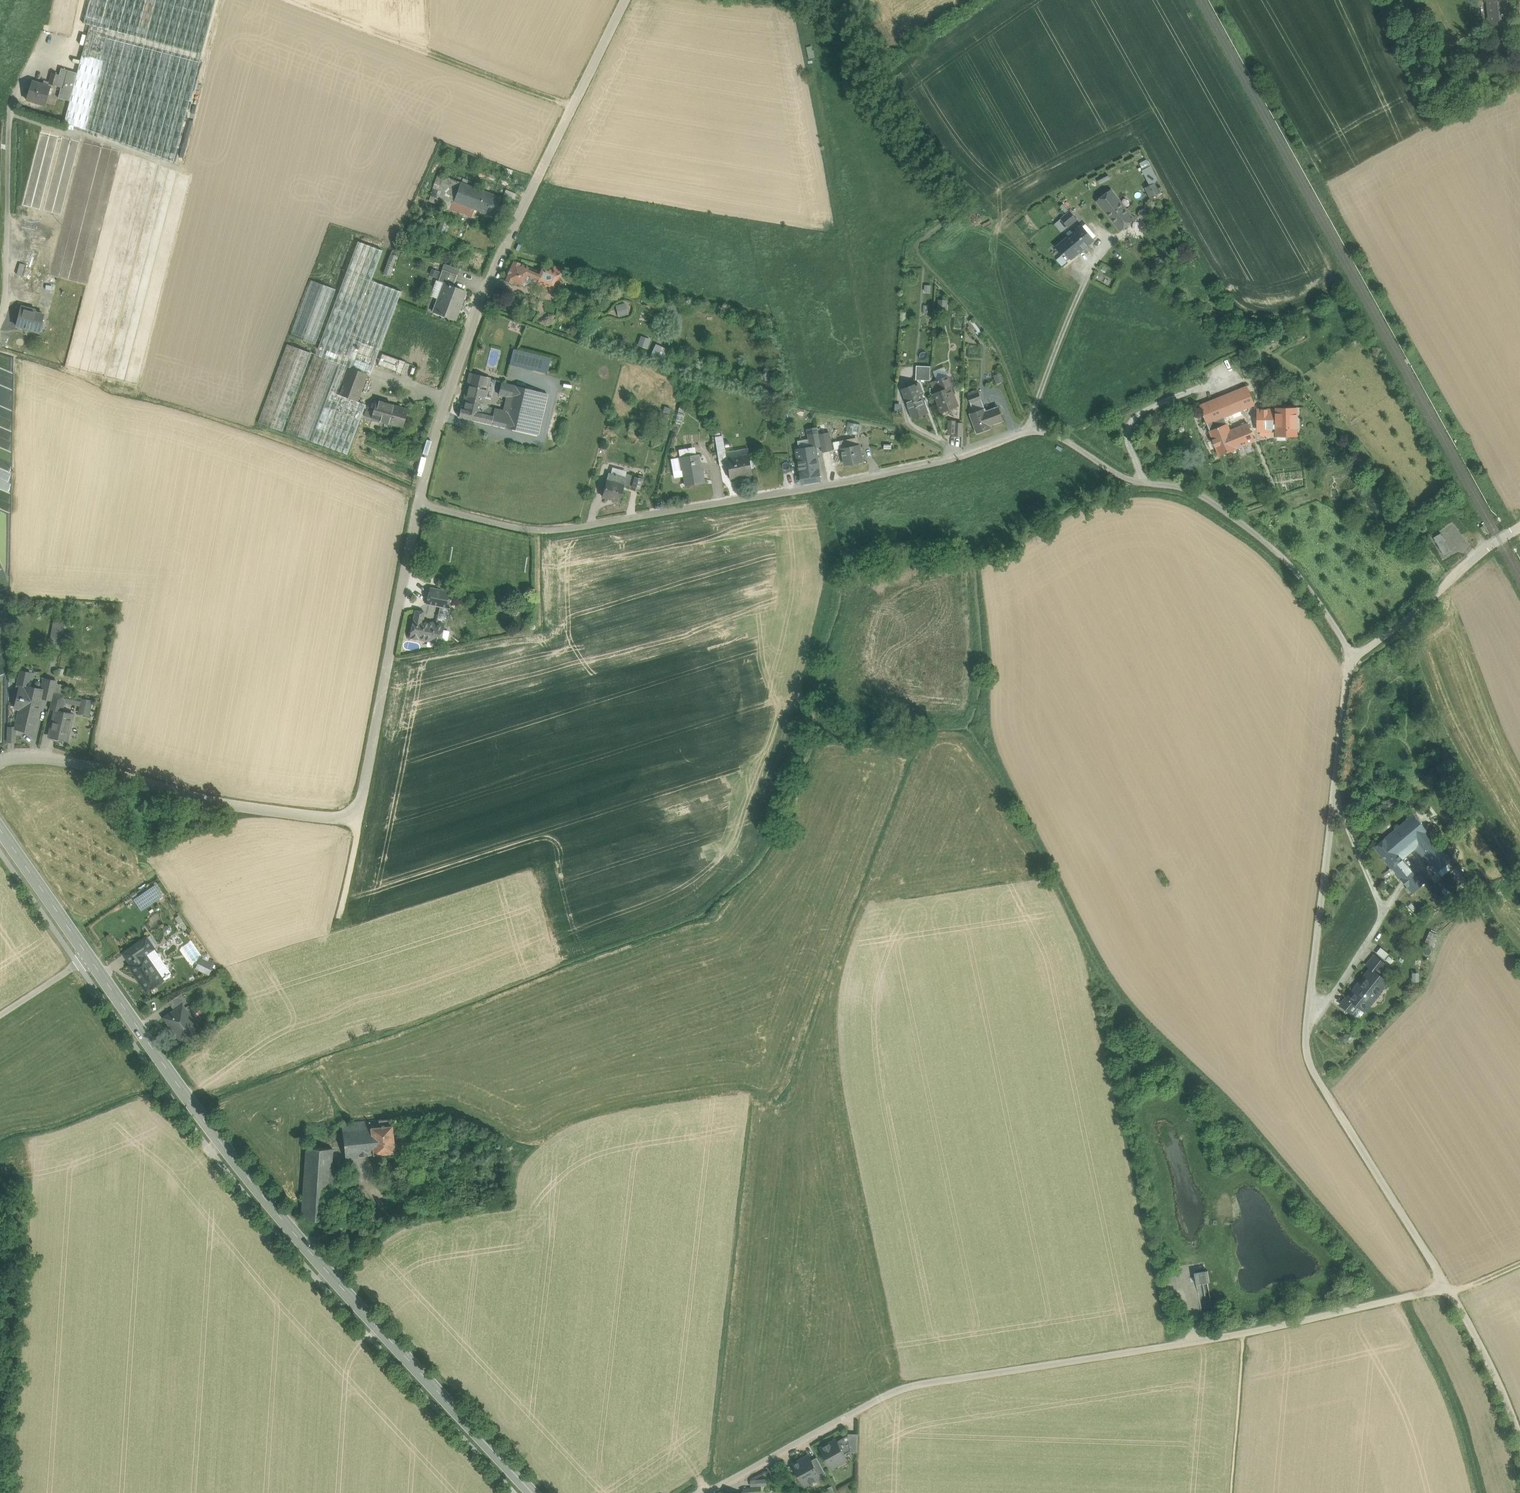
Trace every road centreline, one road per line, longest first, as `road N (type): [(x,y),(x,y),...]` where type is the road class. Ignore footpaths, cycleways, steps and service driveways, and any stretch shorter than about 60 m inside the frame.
road 1 (unclassified): [(418,503),(528,530),(576,527),(884,474),(1030,428),(1134,481),(1199,493),(1291,567),(1354,658)]
road 2 (residential): [(712,1492),(912,1386),(1242,1333),(1447,1287)]
road 3 (tertiary): [(89,958),(307,1248),(533,1492)]
road 4 (unclassified): [(1447,1287),(1313,1073),(1308,1052),(1354,658)]
road 5 (unclassified): [(624,0),(503,249),(450,387),(418,503)]
road 6 (unclassified): [(0,763),(62,760),(277,813),(361,820)]
road 7 (unclassified): [(418,503),(361,820)]
road 8 (track): [(295,0),(573,107)]
road 9 (track): [(1127,175),(1096,198),(1095,219),(1110,240),(1030,428)]
road 10 (unclassified): [(1354,658),(1519,526)]
road 11 (residential): [(1447,1287),(1519,1439)]
road 12 (tertiary): [(0,829),(89,958)]

